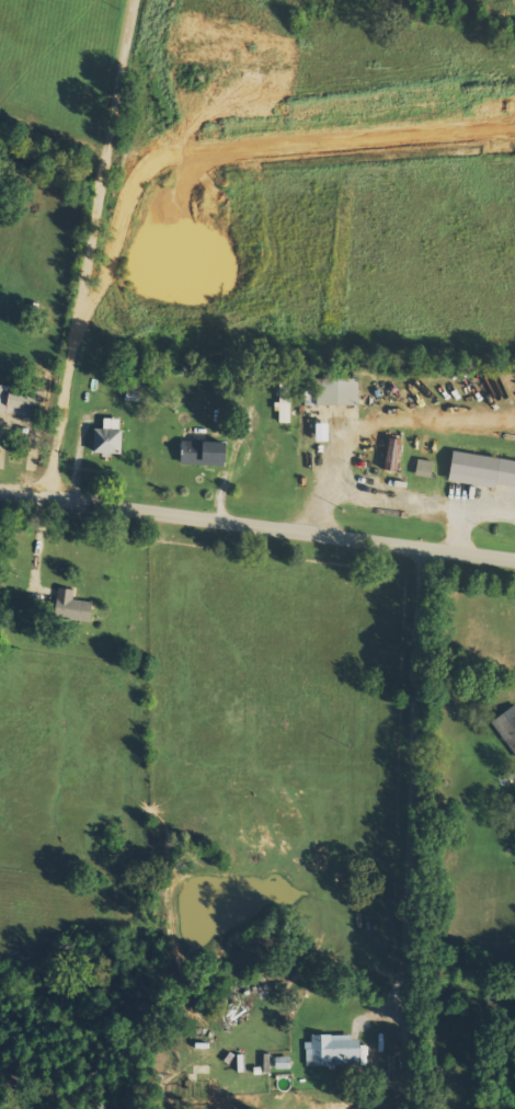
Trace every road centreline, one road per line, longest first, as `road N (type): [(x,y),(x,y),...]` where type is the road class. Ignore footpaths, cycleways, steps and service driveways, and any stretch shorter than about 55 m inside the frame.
road 1 (residential): [(0,492),(514,562)]
road 2 (residential): [(48,498),(138,0)]

